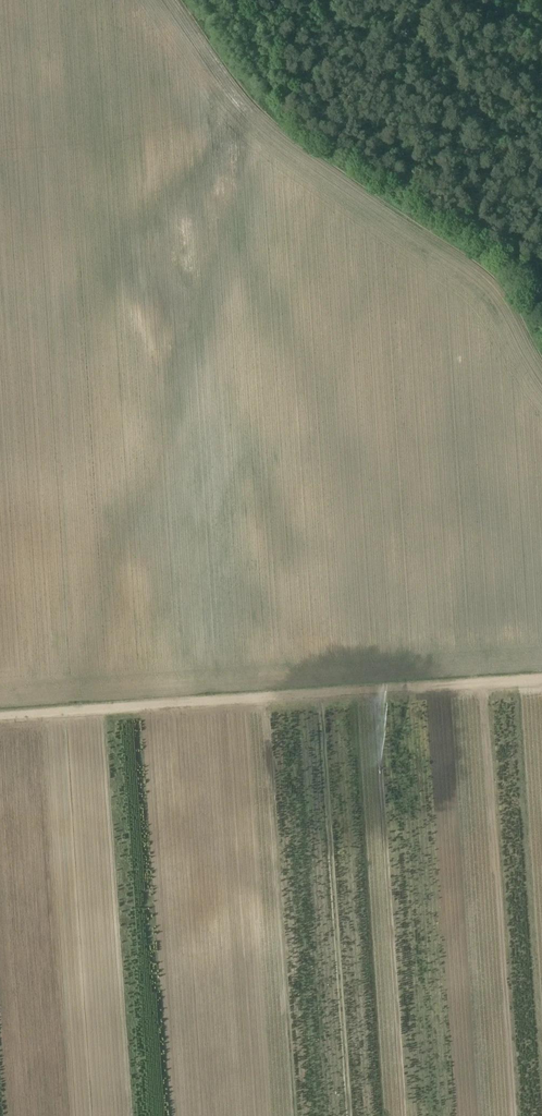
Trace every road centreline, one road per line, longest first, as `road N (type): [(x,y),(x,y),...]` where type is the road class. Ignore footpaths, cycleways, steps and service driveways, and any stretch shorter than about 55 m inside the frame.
road 1 (unclassified): [(0,716),(541,680)]
road 2 (track): [(541,160),(471,173),(461,167),(400,0)]

